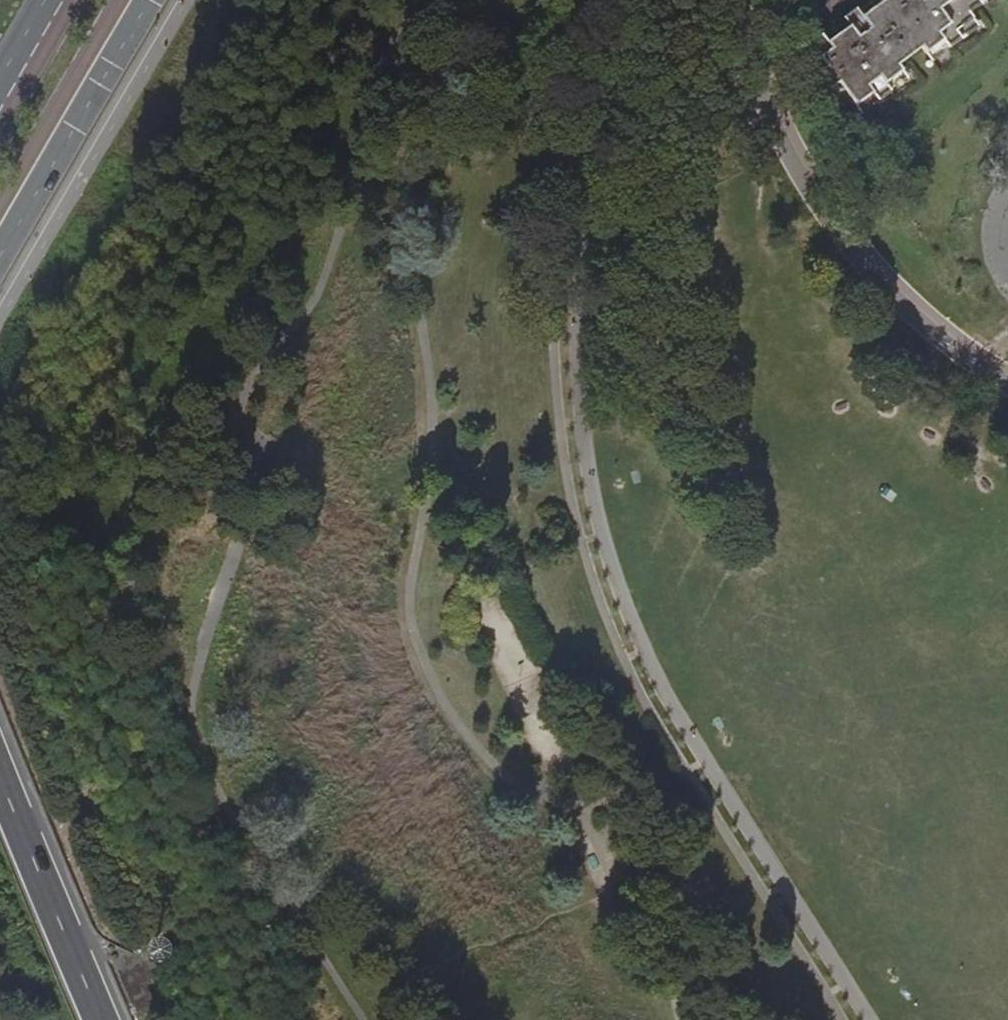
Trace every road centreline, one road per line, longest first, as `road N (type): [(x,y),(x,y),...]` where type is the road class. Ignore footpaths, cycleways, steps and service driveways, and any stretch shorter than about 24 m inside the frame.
road 1 (primary): [(0,256),(150,0)]
road 2 (motorway): [(101,1019),(0,775)]

